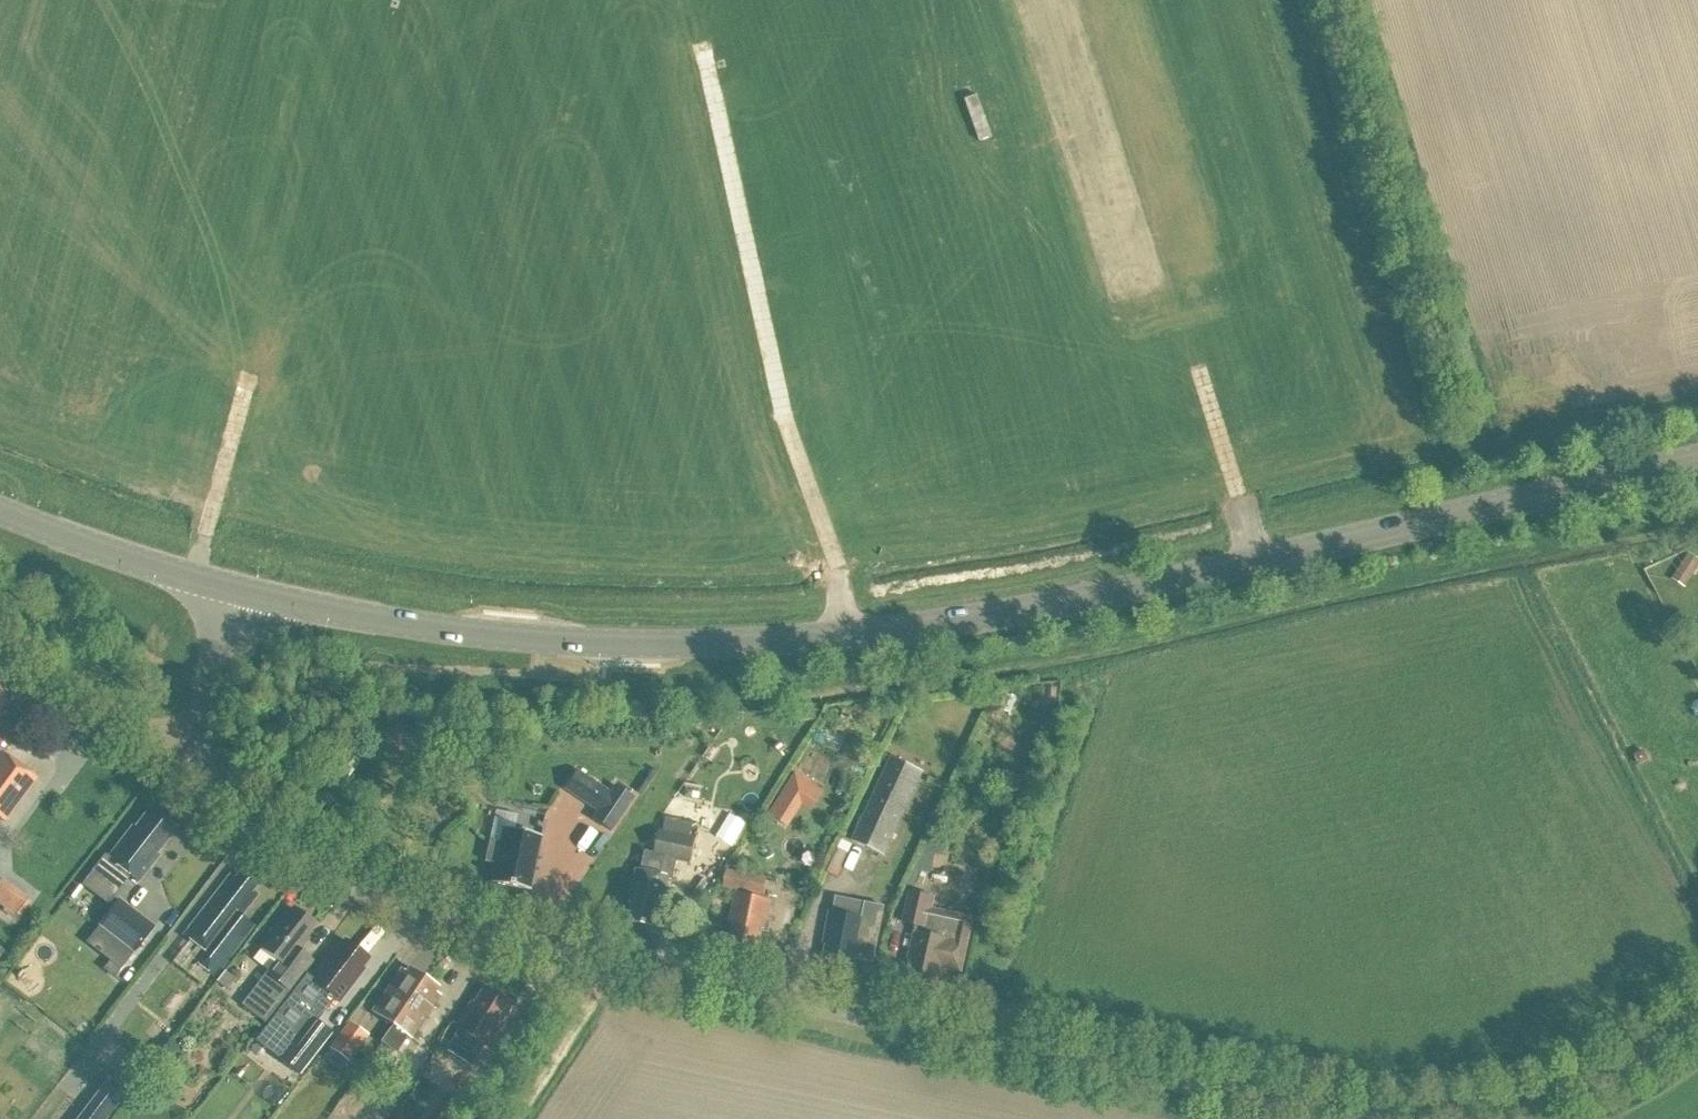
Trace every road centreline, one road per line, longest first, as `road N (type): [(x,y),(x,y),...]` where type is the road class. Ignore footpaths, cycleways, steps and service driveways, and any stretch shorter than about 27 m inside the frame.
road 1 (primary): [(241,593),(537,640),(802,643),(922,631),(1231,570),(1697,461)]
road 2 (unclassified): [(609,967),(1332,1118)]
road 3 (unclassified): [(609,967),(363,894),(232,817),(205,778),(196,744)]
road 4 (primary): [(0,510),(241,593)]
road 5 (unclassified): [(196,744),(134,727),(0,616)]
road 6 (unclassified): [(1518,1118),(1567,1113),(1644,1076),(1697,1034)]
road 7 (unclassified): [(196,744),(241,593)]

